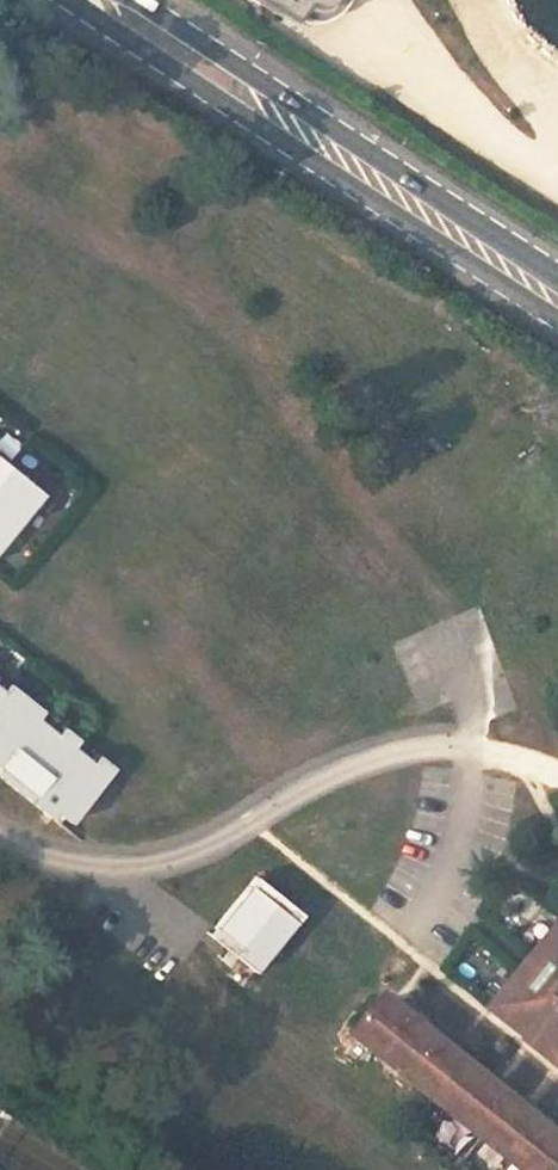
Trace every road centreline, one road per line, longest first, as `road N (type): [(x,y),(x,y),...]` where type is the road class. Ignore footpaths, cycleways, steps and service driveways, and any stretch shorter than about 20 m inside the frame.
road 1 (primary): [(68,0),(262,130),(557,310)]
road 2 (primary): [(557,279),(141,0)]

